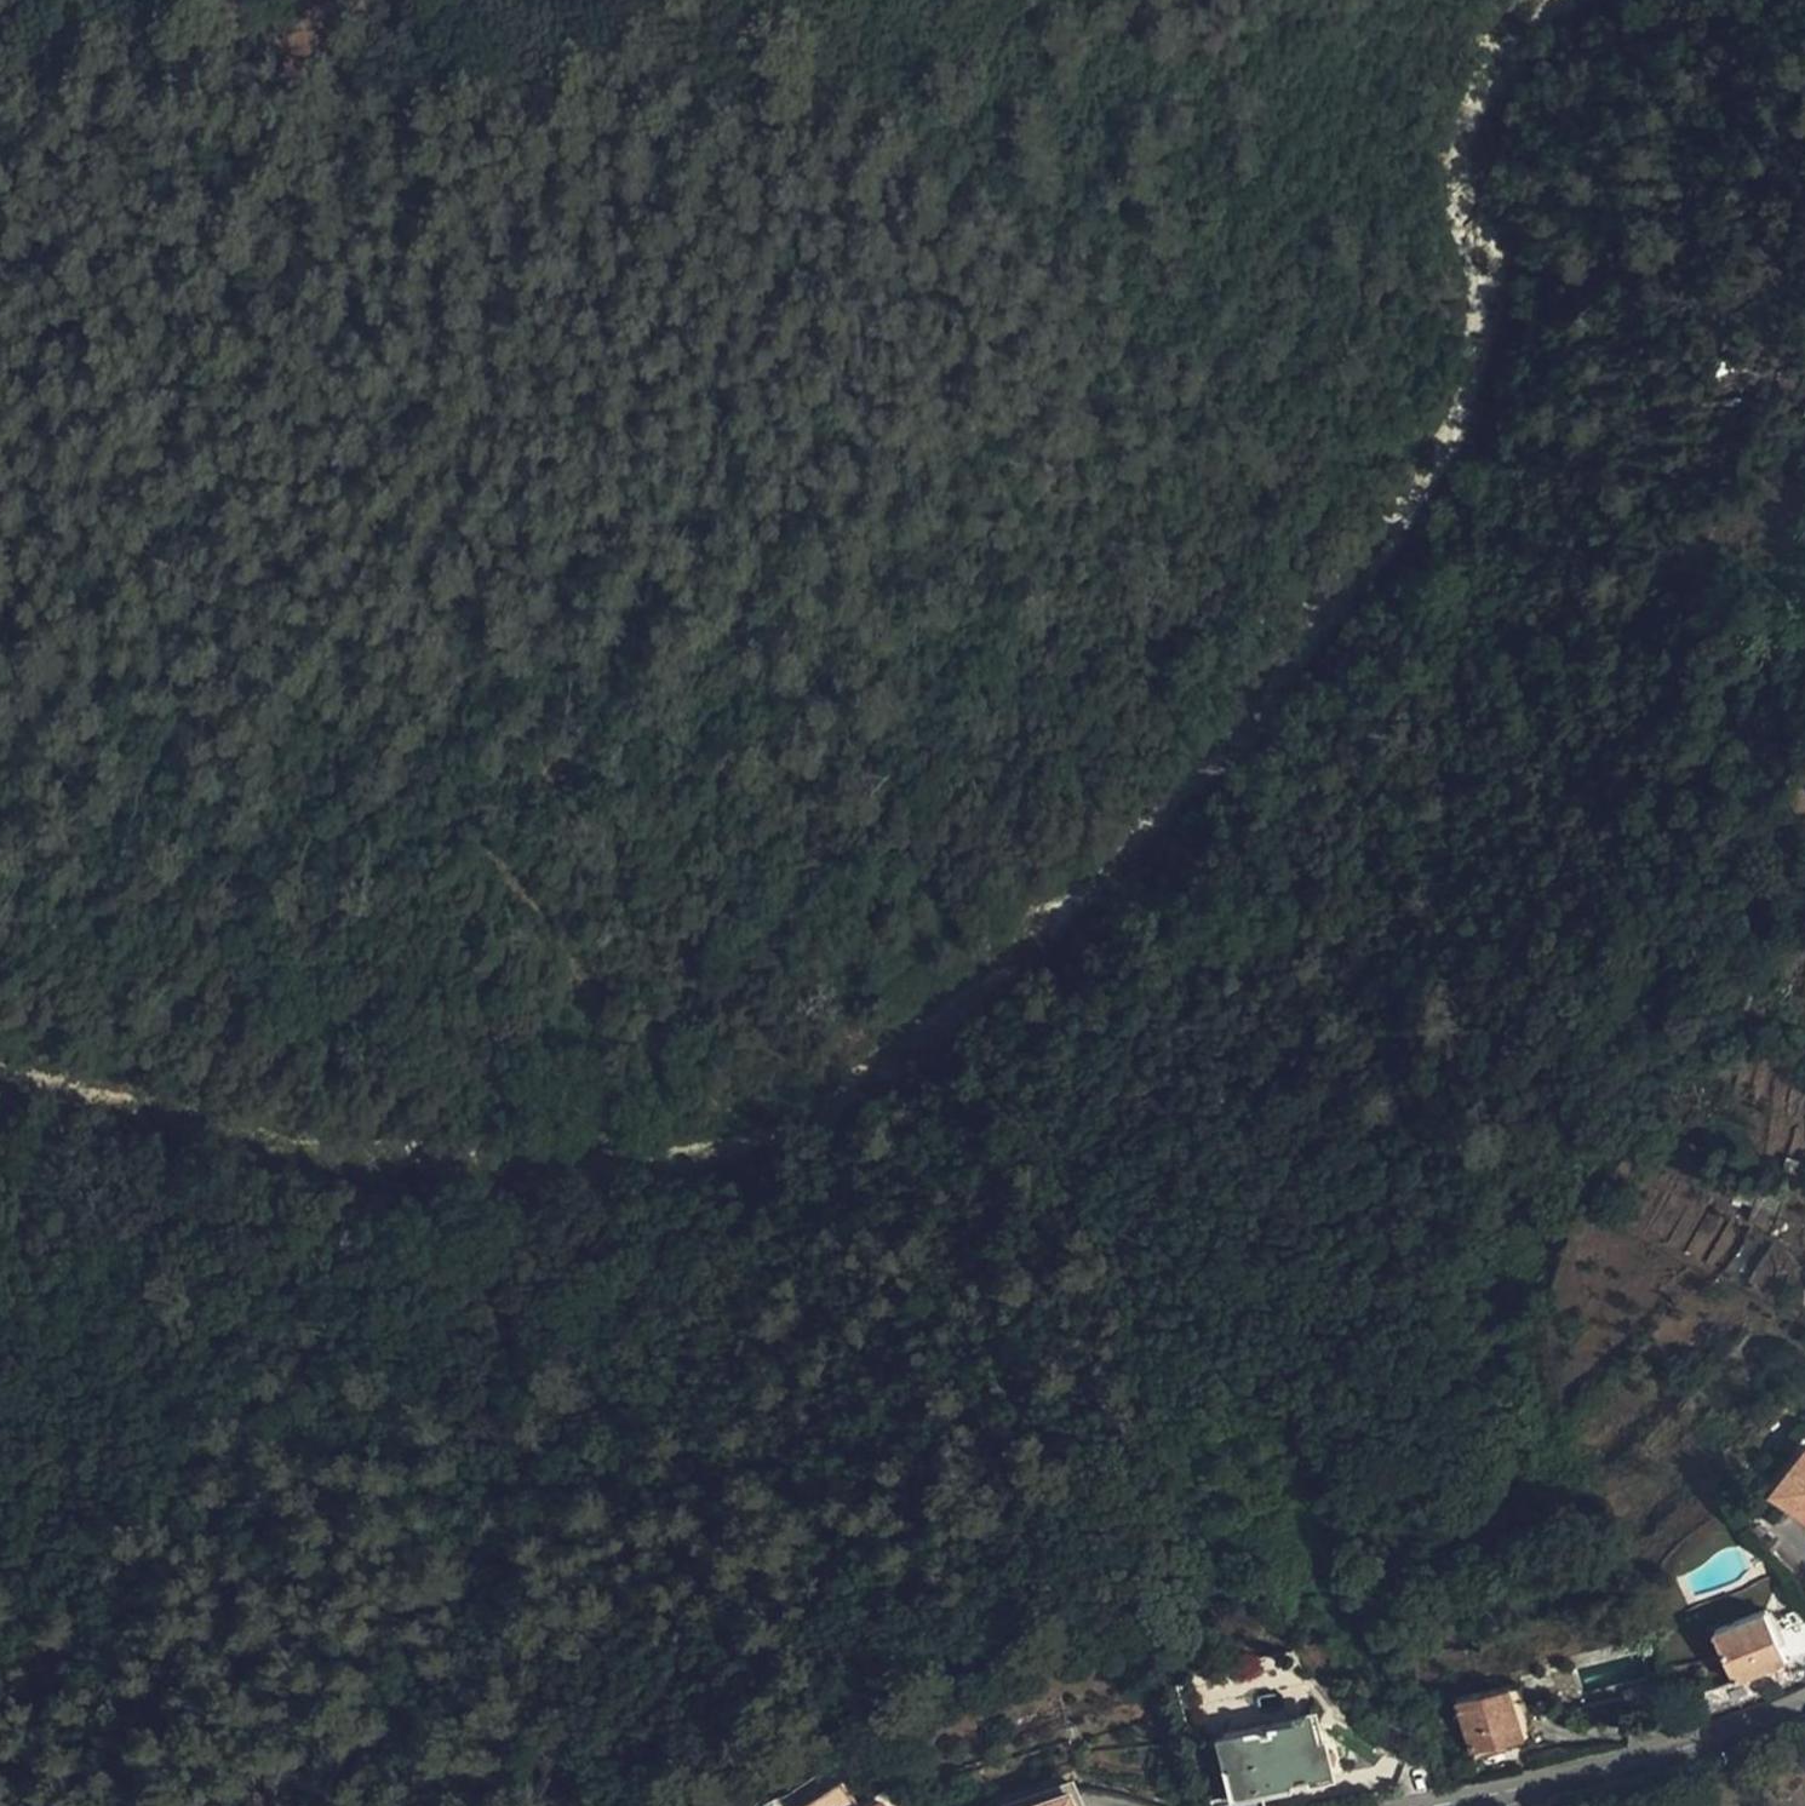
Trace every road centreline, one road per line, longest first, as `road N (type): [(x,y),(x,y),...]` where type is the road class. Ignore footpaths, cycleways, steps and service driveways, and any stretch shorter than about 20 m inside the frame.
road 1 (residential): [(1410,1805),(1608,1764),(1804,1700)]
road 2 (track): [(0,3),(252,30),(393,0)]

